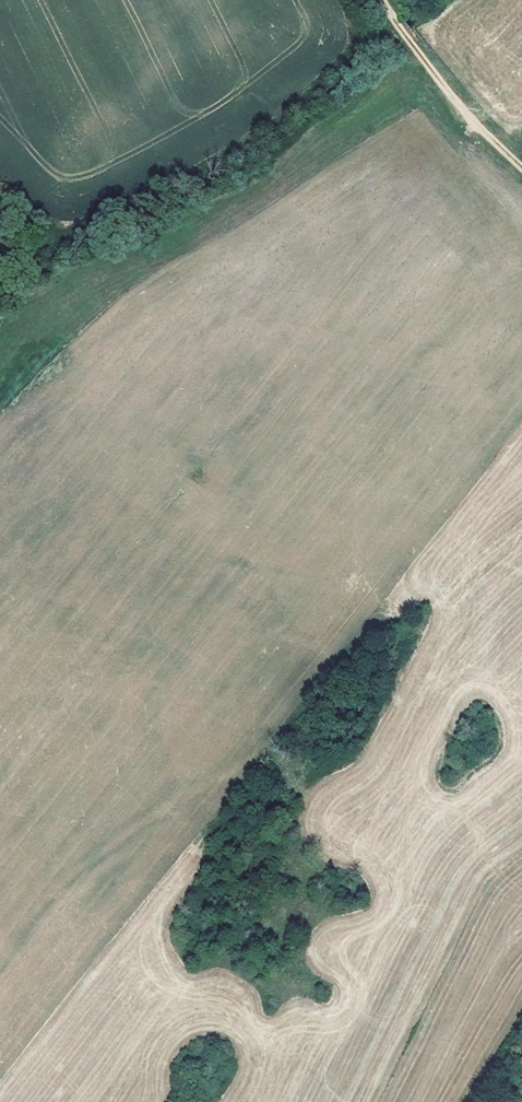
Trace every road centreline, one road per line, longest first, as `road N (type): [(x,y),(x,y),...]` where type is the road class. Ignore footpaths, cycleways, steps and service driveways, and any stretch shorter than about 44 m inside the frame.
road 1 (track): [(382,0),(492,151),(521,175)]

